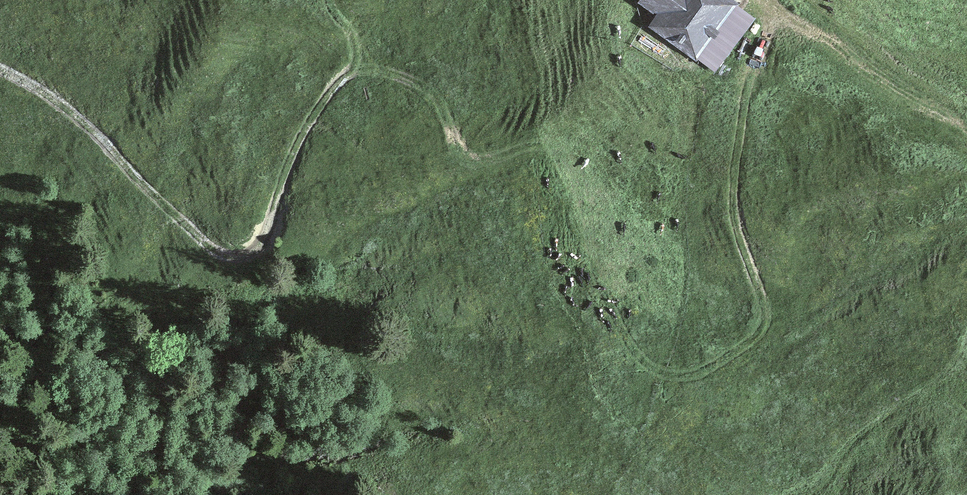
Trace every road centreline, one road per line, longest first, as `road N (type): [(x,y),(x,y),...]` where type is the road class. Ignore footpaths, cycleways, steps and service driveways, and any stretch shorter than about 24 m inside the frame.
road 1 (track): [(330,0),(356,44),(349,72),(292,157),(264,243),(220,256),(175,207),(18,78),(0,74)]
road 2 (track): [(778,10),(749,84),(733,181),(734,214),(765,326),(705,371),(668,375),(637,356),(612,308)]
road 3 (track): [(966,131),(875,80),(778,10)]
road 4 (track): [(490,158),(471,157),(453,139),(438,101),(411,82),(386,72),(349,72)]

